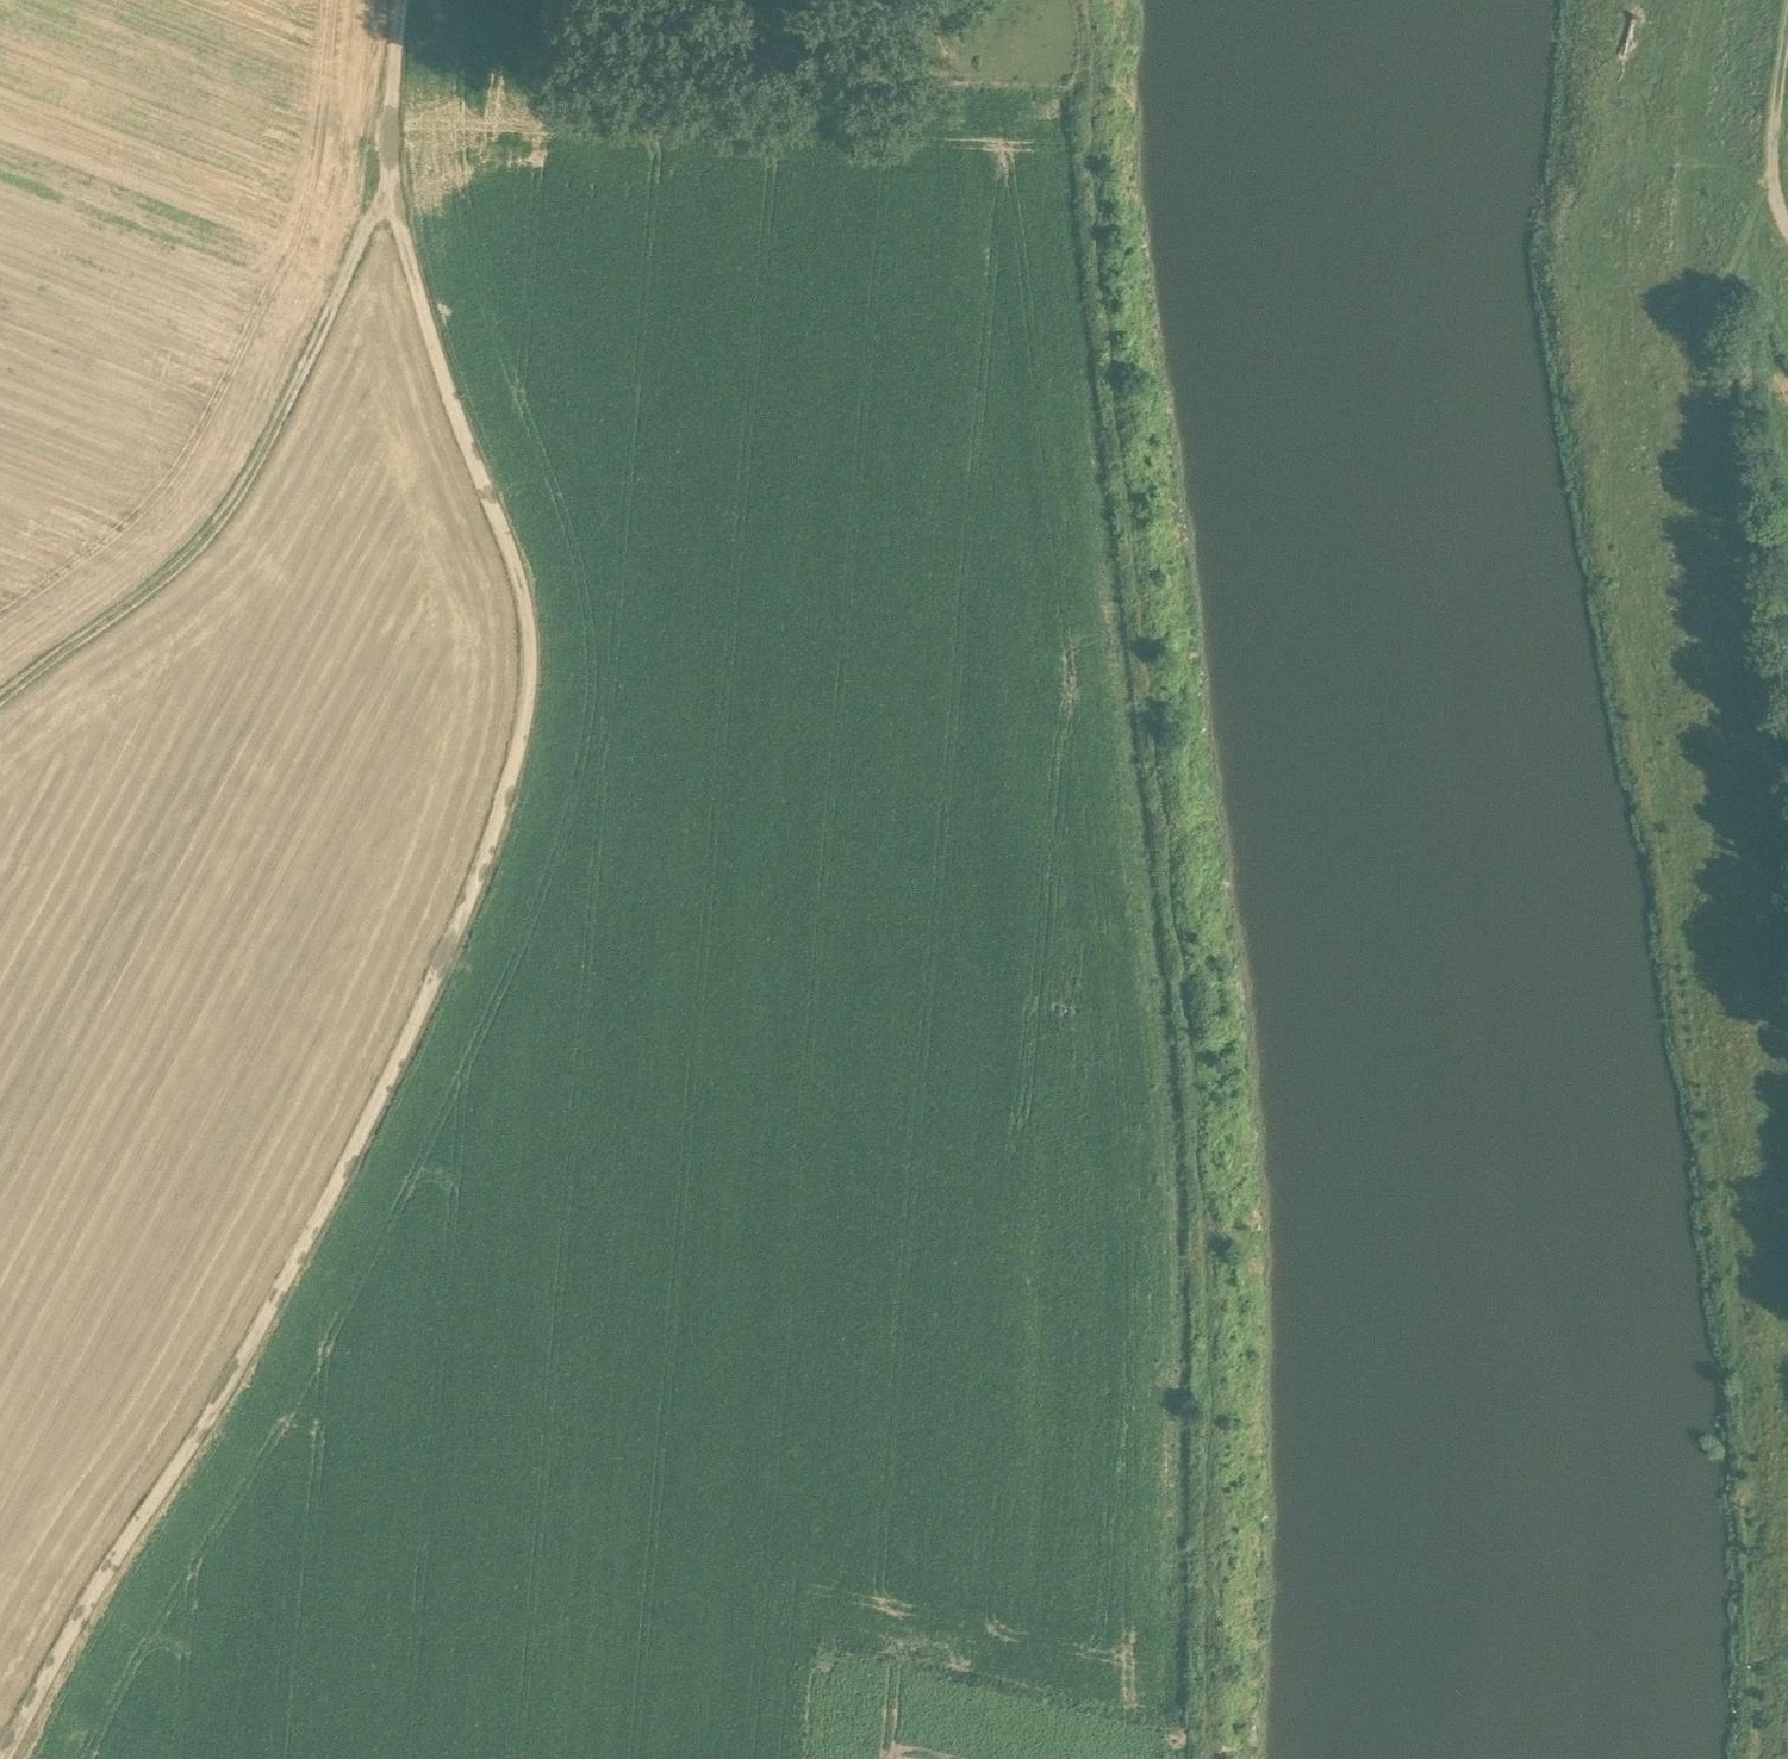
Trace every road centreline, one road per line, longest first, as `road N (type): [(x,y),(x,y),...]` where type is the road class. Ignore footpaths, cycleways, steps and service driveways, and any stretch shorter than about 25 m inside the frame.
road 1 (track): [(1200,1758),(1207,1370),(1183,980),(1088,203),(1098,96),(1080,0)]
road 2 (track): [(388,186),(459,426),(528,615),(530,669),(518,744),(465,905),(340,1174),(0,1746)]
road 3 (track): [(0,693),(217,524),(249,481),(388,186)]
road 4 (track): [(388,186),(397,0)]
road 5 (track): [(1773,182),(1787,48)]

